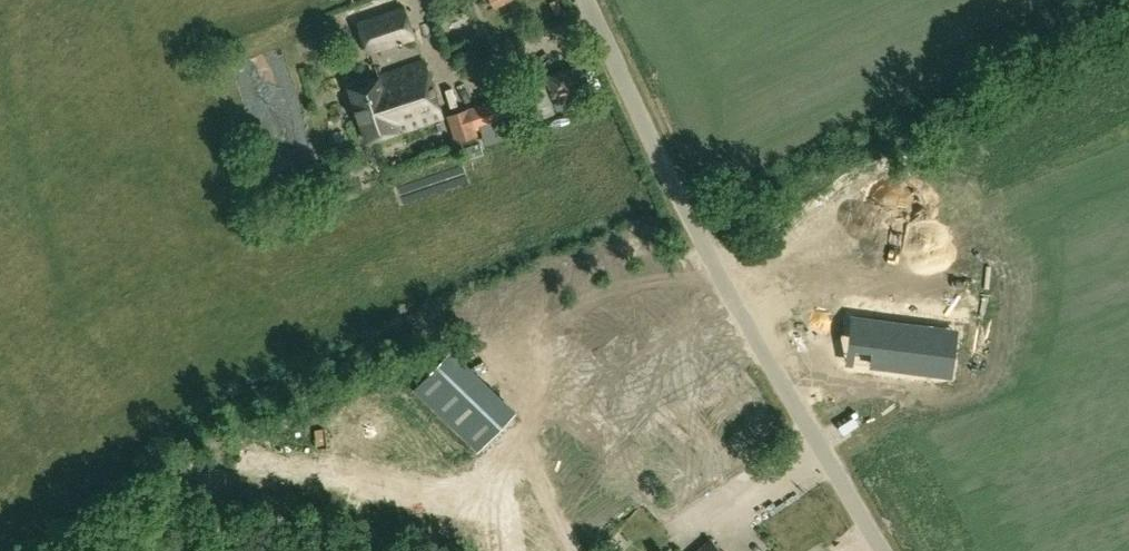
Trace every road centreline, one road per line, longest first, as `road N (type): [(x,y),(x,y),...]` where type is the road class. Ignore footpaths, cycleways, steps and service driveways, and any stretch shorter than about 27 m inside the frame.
road 1 (unclassified): [(892,550),(695,220),(591,0)]

